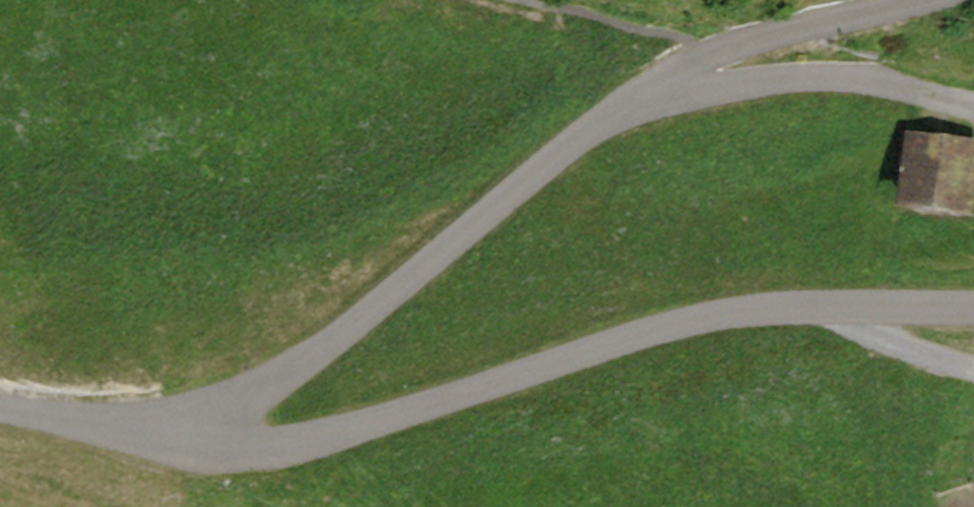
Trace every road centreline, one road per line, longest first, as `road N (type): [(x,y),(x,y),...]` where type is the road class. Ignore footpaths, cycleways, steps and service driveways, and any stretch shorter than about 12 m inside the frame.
road 1 (unclassified): [(973,297),(325,317)]
road 2 (unclassified): [(737,51),(622,121),(485,221),(325,317)]
road 3 (unclassified): [(325,317),(0,336)]

